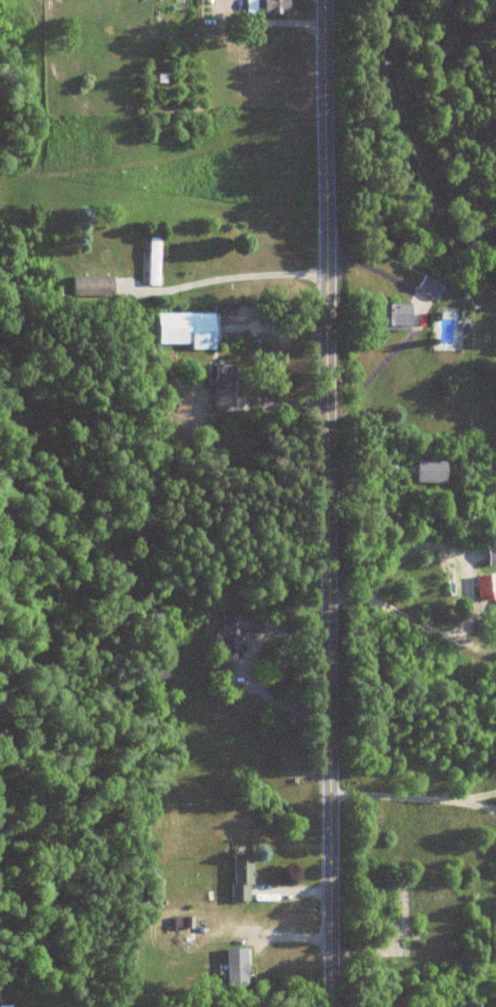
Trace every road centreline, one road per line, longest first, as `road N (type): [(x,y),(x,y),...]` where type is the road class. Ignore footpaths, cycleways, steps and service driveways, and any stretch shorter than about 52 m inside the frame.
road 1 (residential): [(331,1006),(325,0)]

